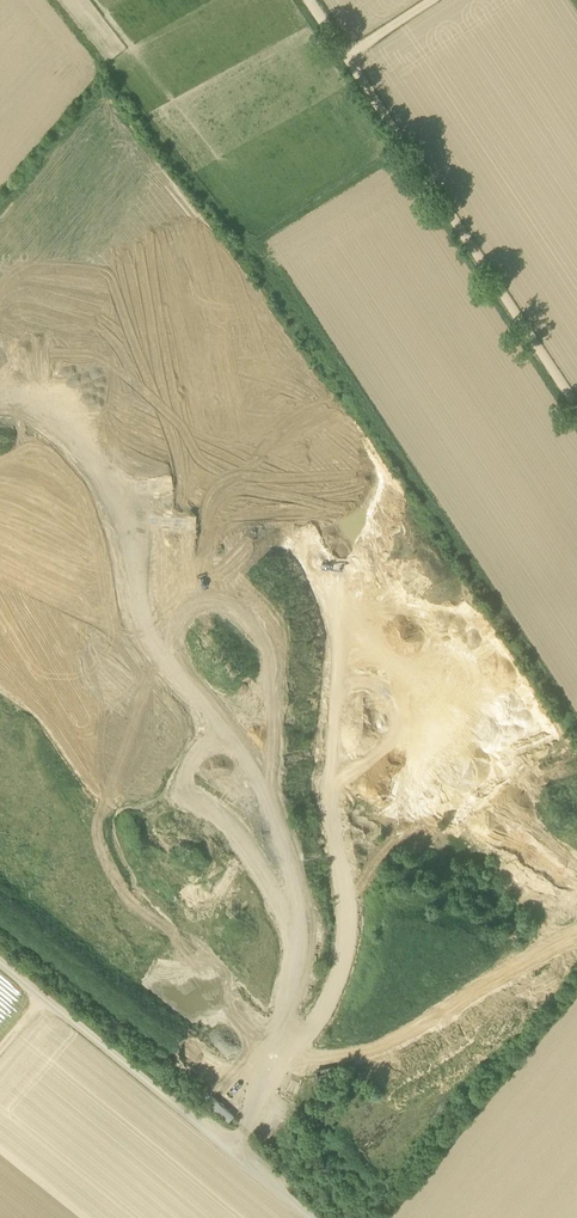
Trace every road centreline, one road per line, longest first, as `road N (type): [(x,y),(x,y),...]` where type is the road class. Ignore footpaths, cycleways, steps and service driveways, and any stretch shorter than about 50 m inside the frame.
road 1 (track): [(576,406),(345,58),(433,0)]
road 2 (unclassified): [(303,1217),(0,966)]

